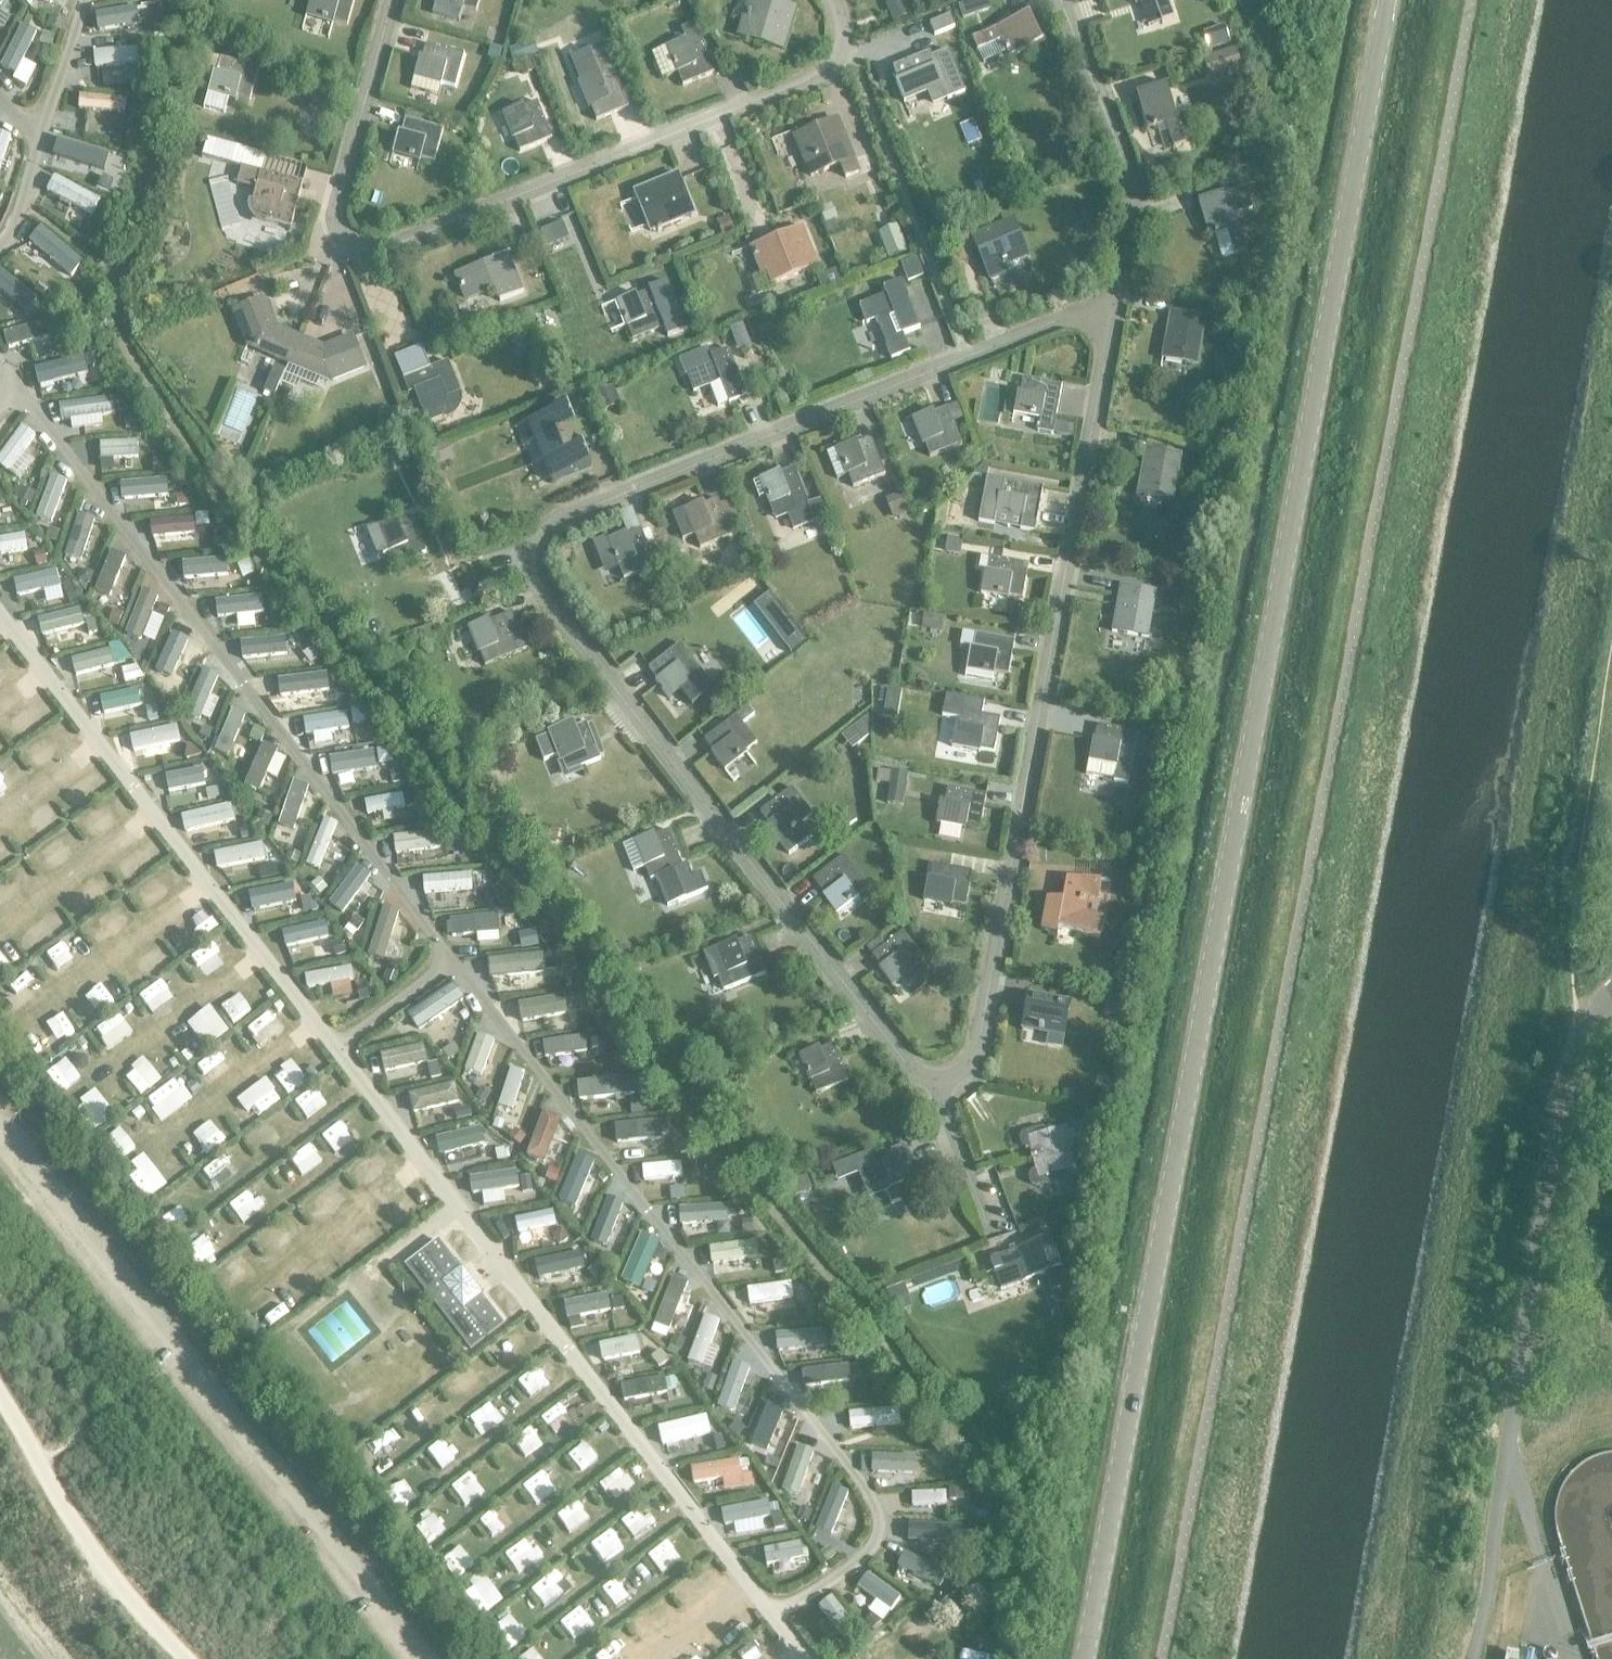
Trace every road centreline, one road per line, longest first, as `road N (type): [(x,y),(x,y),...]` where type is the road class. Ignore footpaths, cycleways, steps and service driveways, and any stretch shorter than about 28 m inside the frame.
road 1 (tertiary): [(1086,1658),(1388,0)]
road 2 (residential): [(425,1658),(0,1122)]
road 3 (unclassified): [(1471,1658),(1489,1592),(1561,1109),(1585,1022),(1611,1005)]

